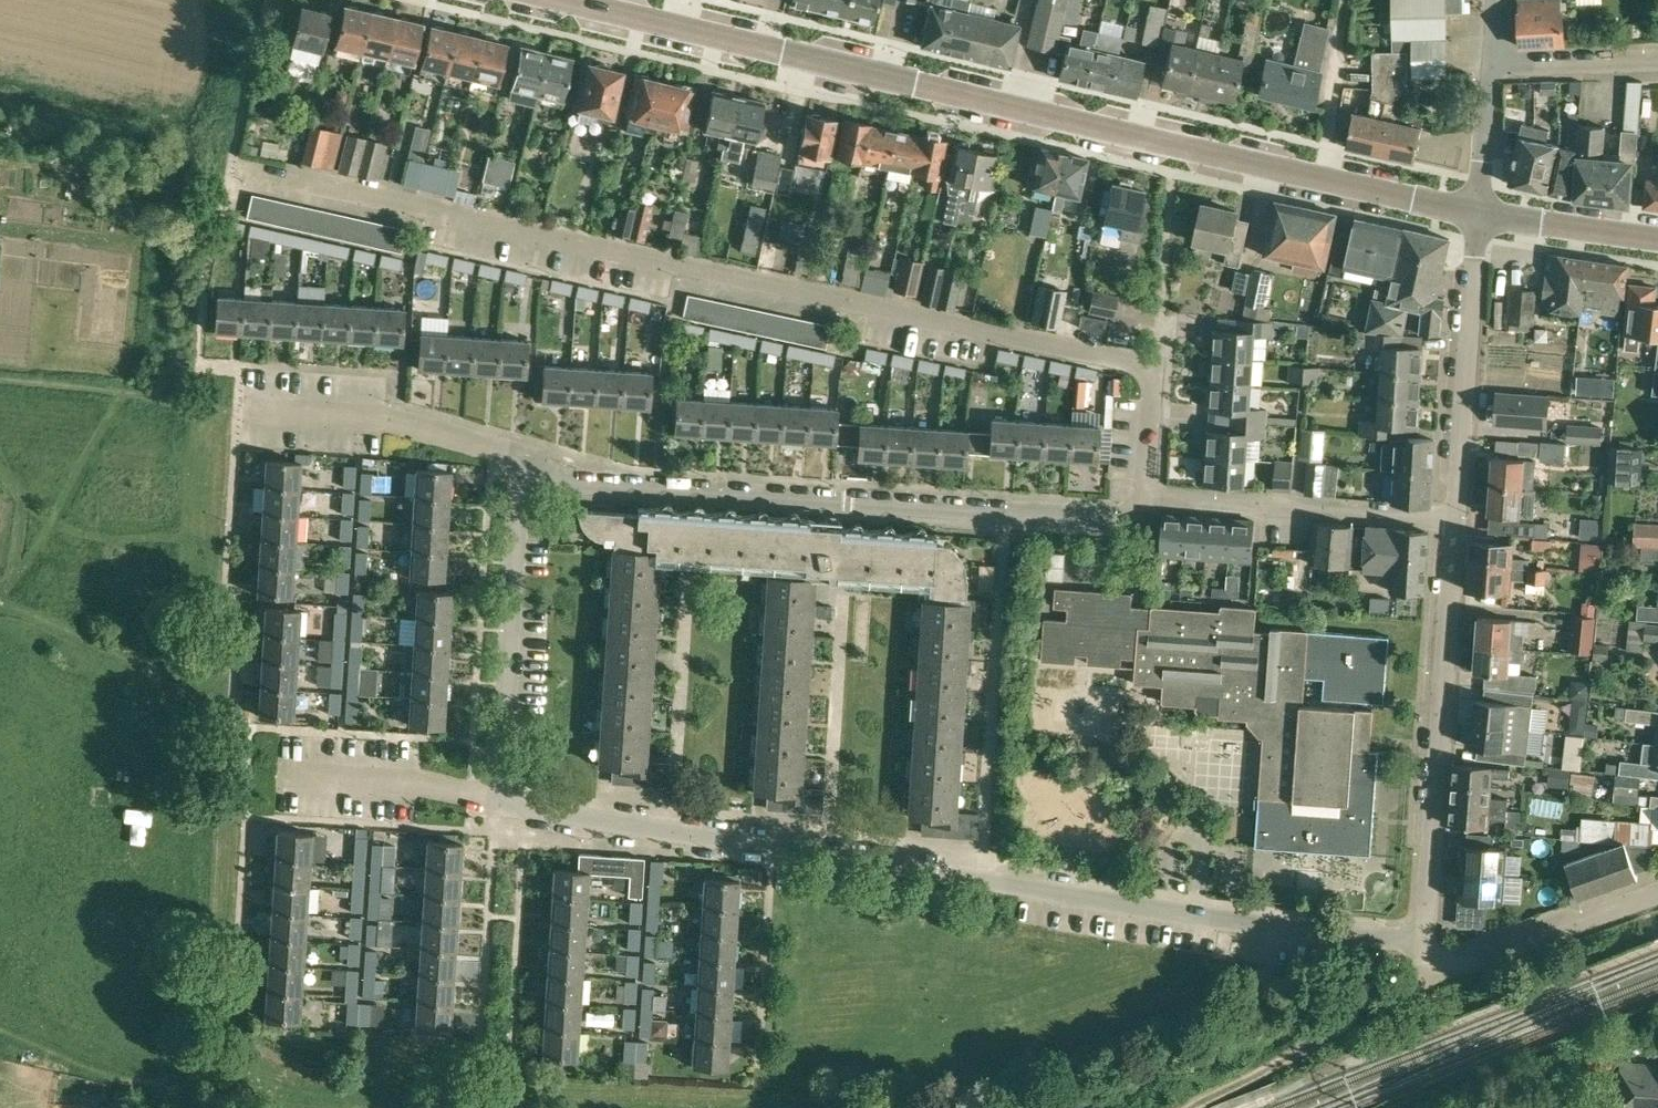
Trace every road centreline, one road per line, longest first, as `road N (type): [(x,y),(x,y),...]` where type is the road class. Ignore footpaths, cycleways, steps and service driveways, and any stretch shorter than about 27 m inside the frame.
road 1 (residential): [(1145,493),(1154,364),(231,164)]
road 2 (residential): [(1426,937),(1295,930),(500,803)]
road 3 (residential): [(1479,212),(568,0)]
road 4 (residential): [(1145,493),(1133,519),(531,484)]
road 5 (residential): [(1456,522),(1426,937)]
road 6 (residential): [(531,484),(518,507),(500,803)]
road 7 (residential): [(531,484),(509,453),(384,417),(237,408)]
road 8 (residential): [(1456,522),(1145,493)]
road 9 (residential): [(1479,212),(1456,522)]
road 10 (track): [(1186,1107),(1435,974)]
road 11 (residential): [(1426,937),(1435,974),(1657,894)]
road 12 (residential): [(500,803),(416,782),(289,774)]
road 13 (residential): [(1657,238),(1479,212)]
road 14 (track): [(0,1025),(126,1082),(156,1078)]
road 15 (residential): [(1493,65),(1657,59)]
road 16 (residential): [(1479,212),(1493,65)]
road 17 (track): [(0,375),(124,387)]

